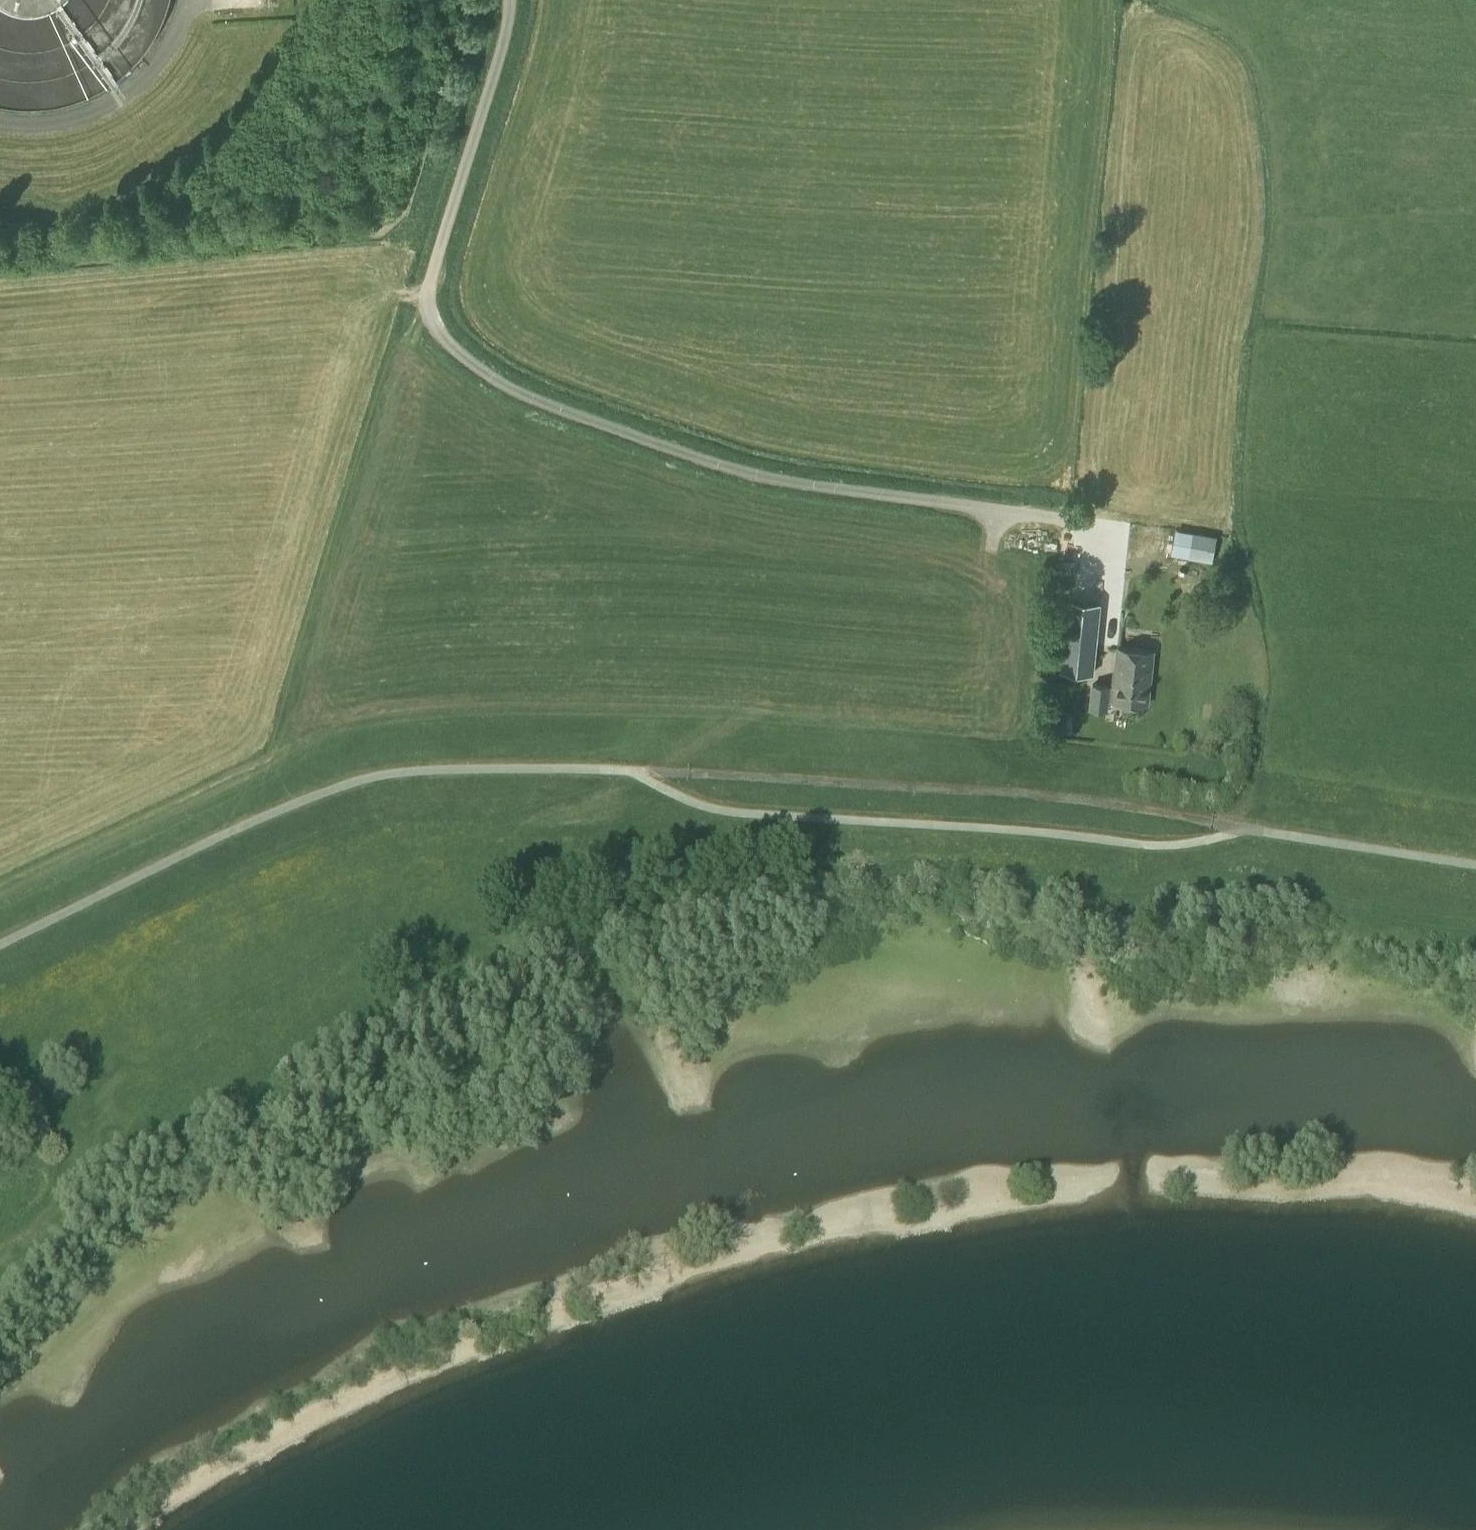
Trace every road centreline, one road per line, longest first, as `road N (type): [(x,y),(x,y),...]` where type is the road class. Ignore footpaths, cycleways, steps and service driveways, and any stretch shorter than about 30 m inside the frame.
road 1 (unclassified): [(1009,515),(754,477),(567,422),(464,360),(445,325),(447,272),(532,0)]

